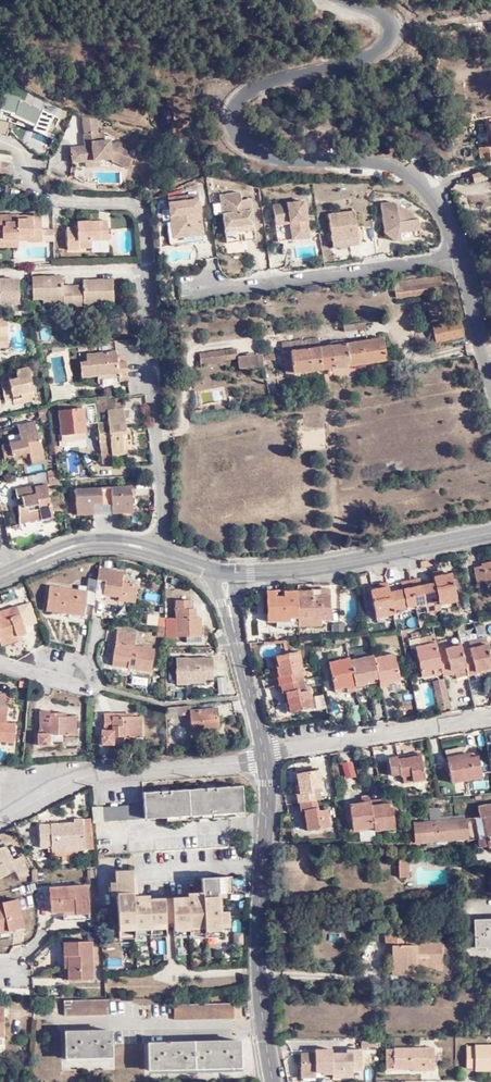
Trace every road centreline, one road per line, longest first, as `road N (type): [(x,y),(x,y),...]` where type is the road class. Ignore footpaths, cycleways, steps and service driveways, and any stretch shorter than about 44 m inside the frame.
road 1 (tertiary): [(355,0),(389,17),(391,39),(370,59),(240,100),(229,120),(239,141),(274,161),(393,168),(434,193)]
road 2 (tertiary): [(274,1081),(258,976),(262,746)]
road 3 (residential): [(262,746),(81,779),(0,817)]
road 4 (tertiary): [(490,529),(323,564),(221,573)]
road 5 (tertiary): [(221,573),(113,541),(68,546),(0,576)]
road 6 (residential): [(262,746),(490,714)]
road 7 (tertiary): [(434,193),(490,375)]
road 8 (track): [(155,435),(186,421),(197,343),(266,335)]
road 9 (tertiary): [(262,746),(221,573)]

